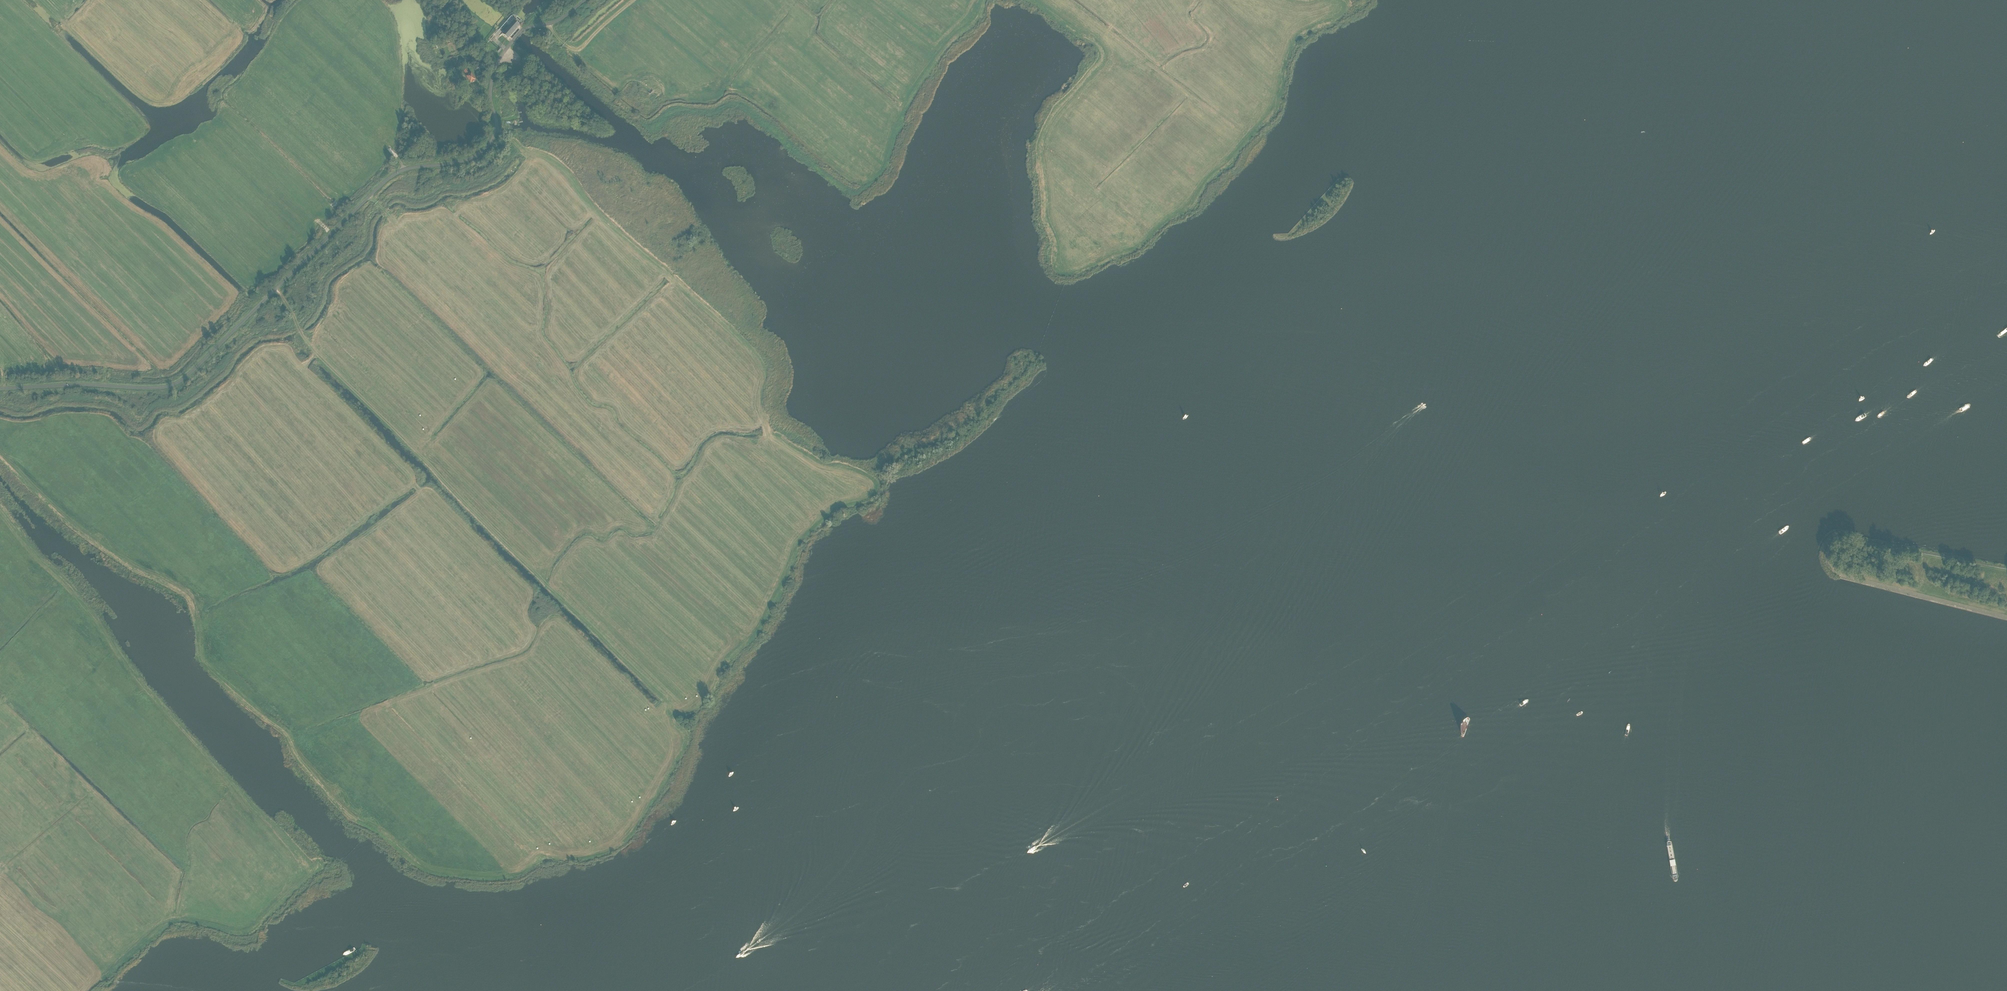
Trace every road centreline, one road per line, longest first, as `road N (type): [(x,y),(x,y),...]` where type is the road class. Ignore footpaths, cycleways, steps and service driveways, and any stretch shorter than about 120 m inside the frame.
road 1 (unclassified): [(513,40),(493,79),(498,124),(490,146),(466,162),(408,171),(385,185),(184,380),(158,388),(0,388)]

